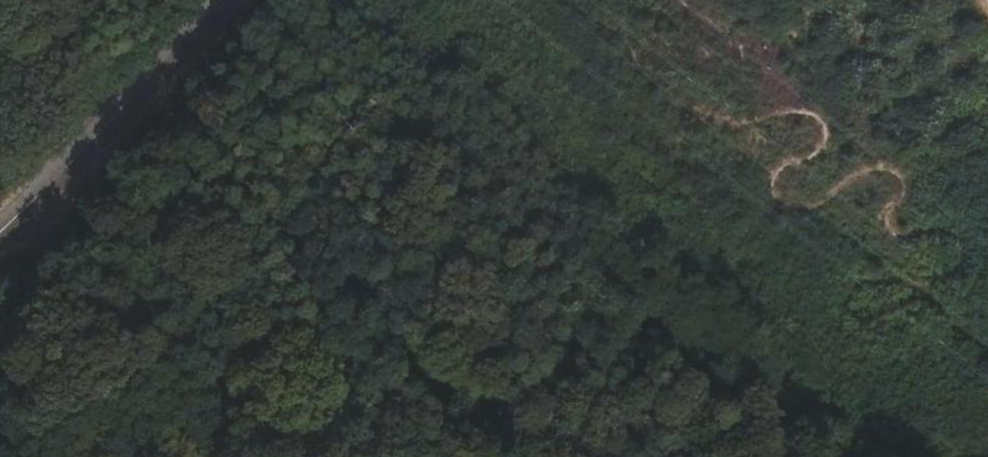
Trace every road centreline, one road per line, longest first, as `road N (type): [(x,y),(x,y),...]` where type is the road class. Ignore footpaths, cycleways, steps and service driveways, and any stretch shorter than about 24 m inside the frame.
road 1 (unclassified): [(0,228),(214,0)]

